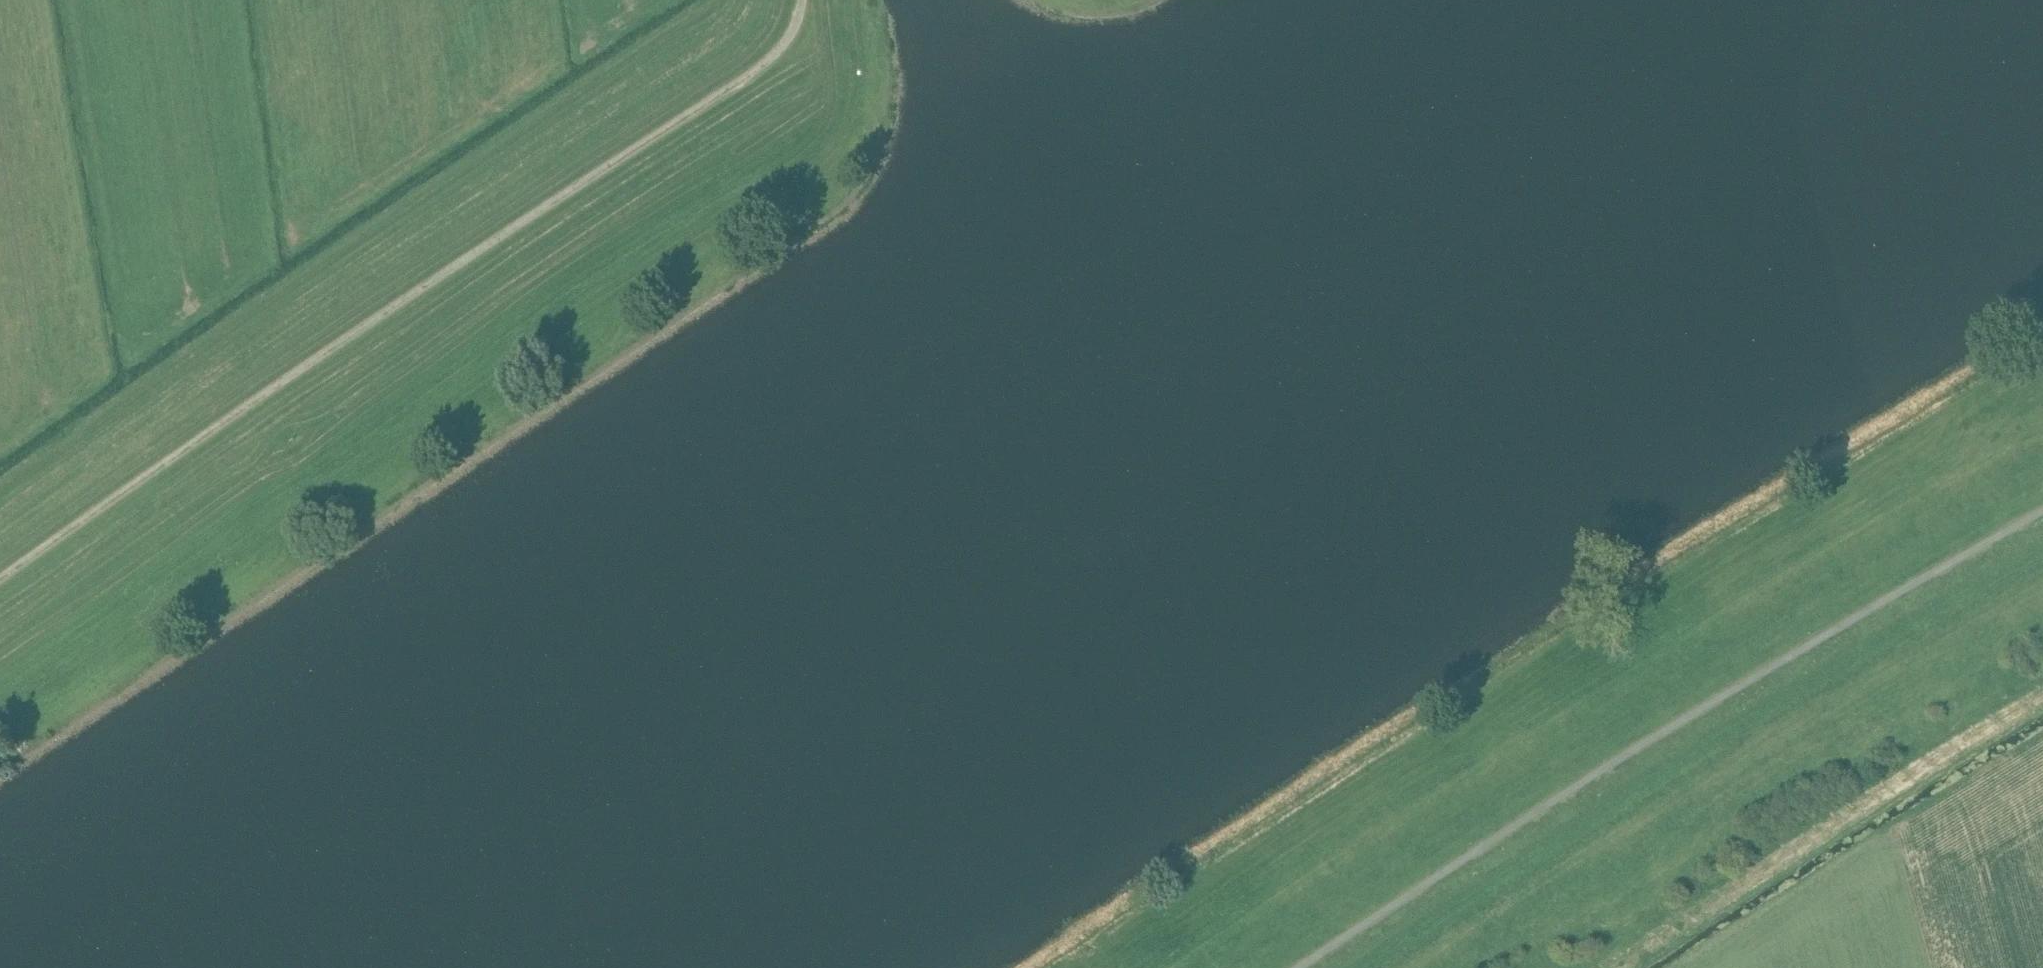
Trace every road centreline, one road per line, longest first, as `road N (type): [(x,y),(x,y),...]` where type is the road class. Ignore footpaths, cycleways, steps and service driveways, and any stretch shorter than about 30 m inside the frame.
road 1 (track): [(1612,967),(2042,699)]

